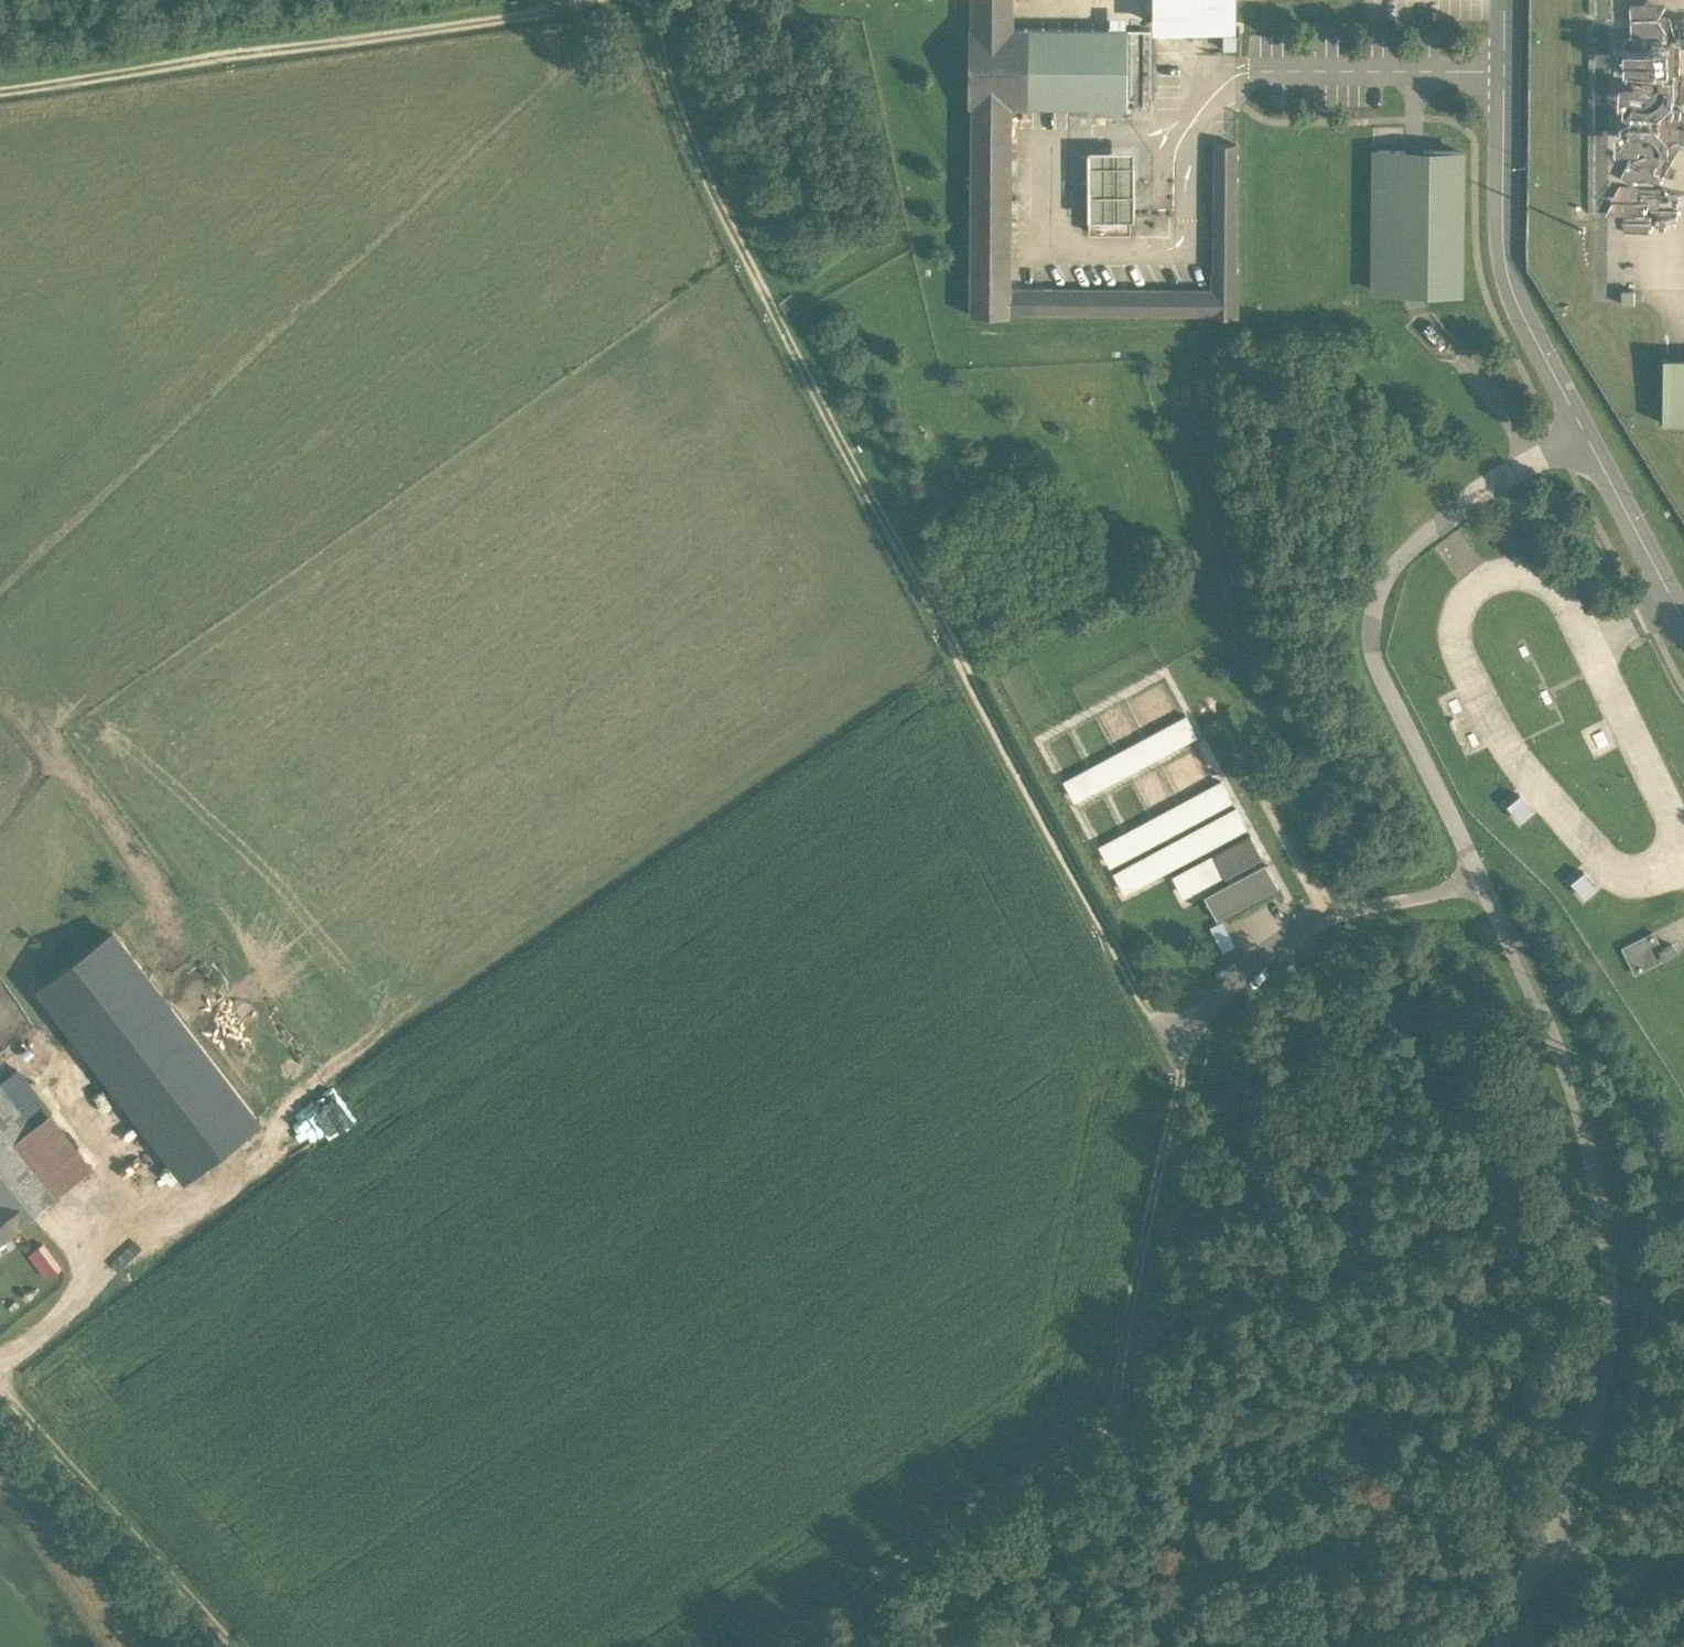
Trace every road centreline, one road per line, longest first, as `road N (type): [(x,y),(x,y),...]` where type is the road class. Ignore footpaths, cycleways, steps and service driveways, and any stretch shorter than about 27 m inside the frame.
road 1 (track): [(0,1397),(224,1646)]

